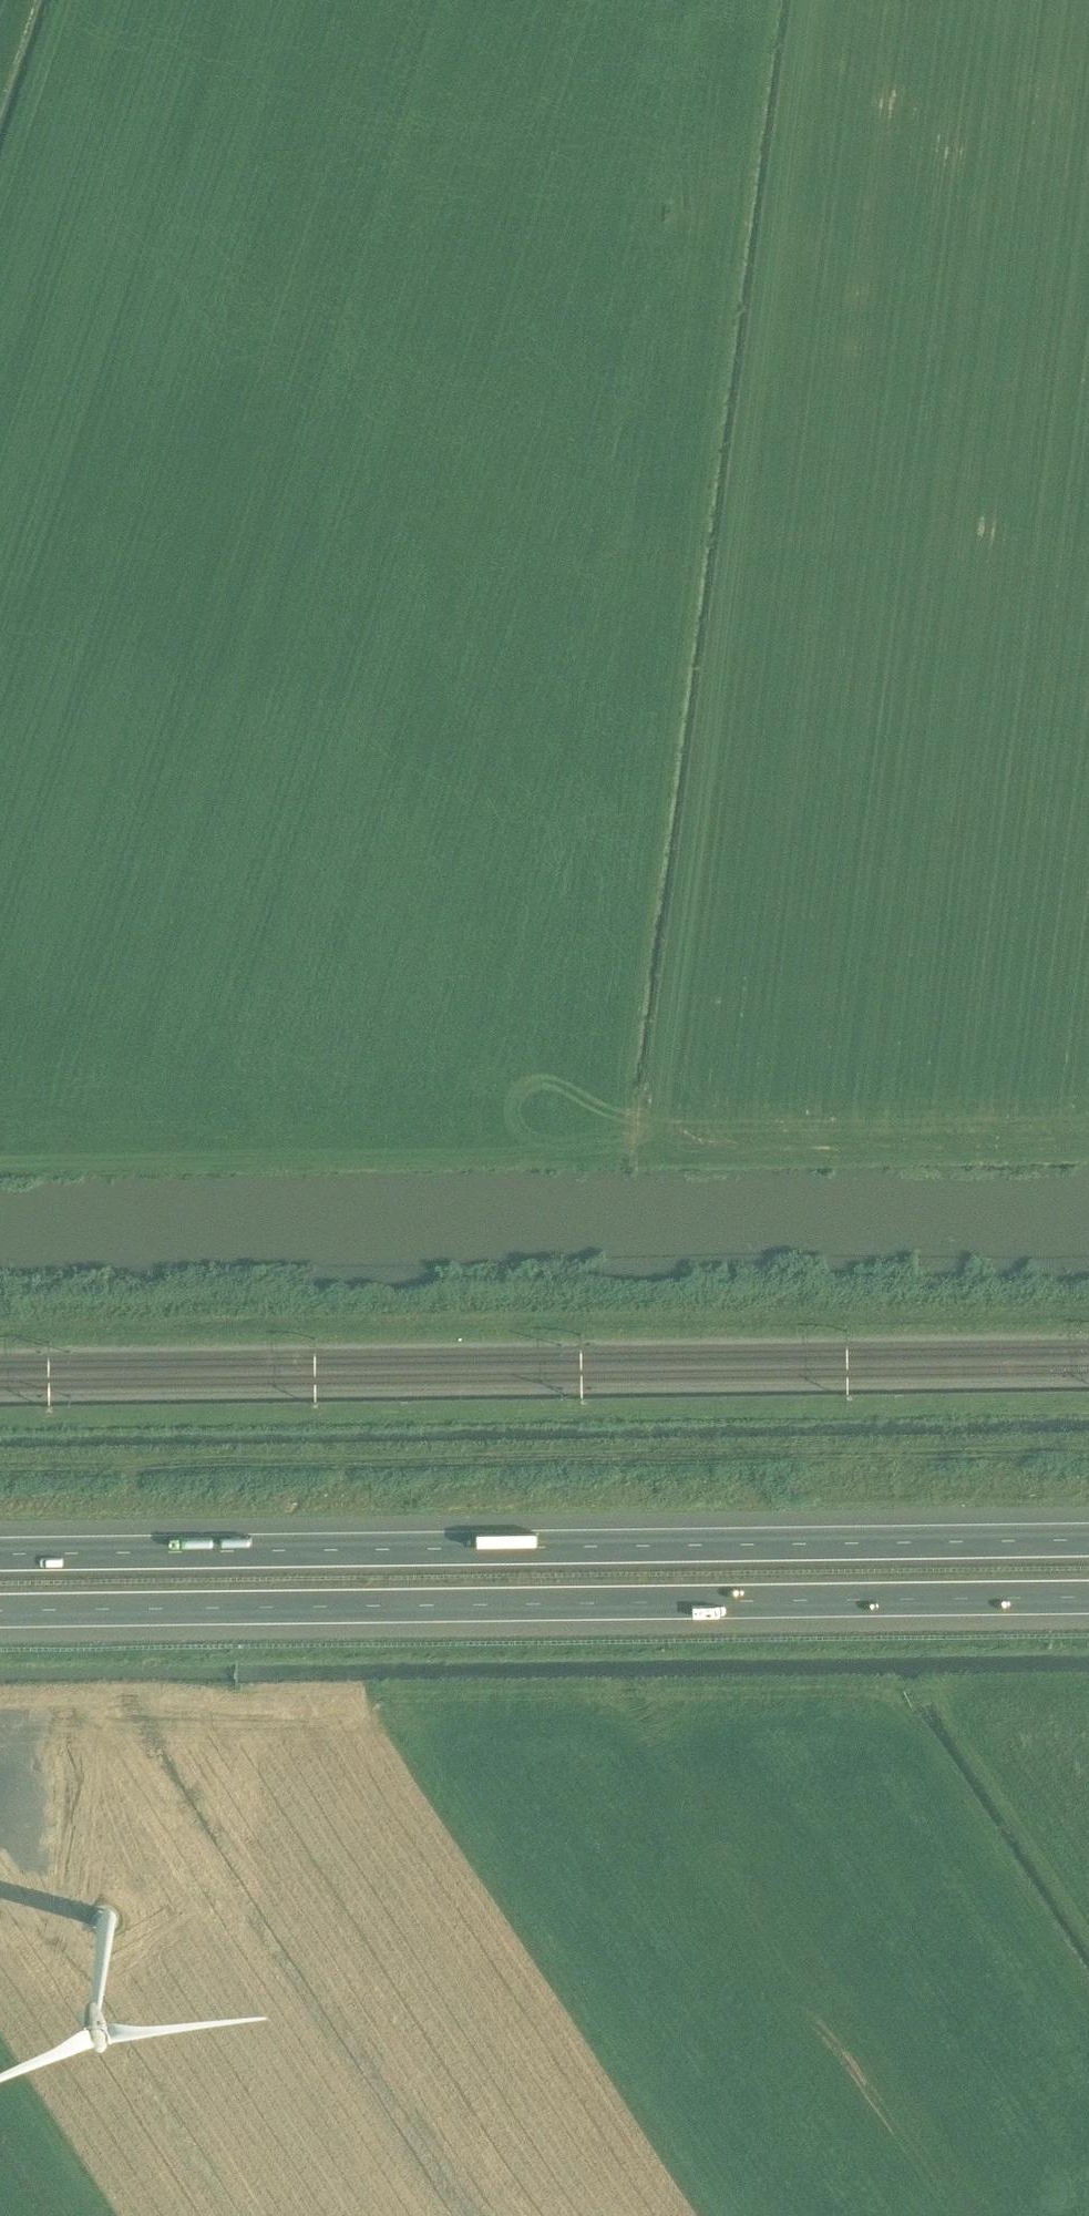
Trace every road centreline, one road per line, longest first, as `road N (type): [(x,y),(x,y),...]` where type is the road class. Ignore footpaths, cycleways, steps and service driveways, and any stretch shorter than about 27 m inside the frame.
road 1 (motorway): [(1088,1540),(0,1554)]
road 2 (motorway): [(0,1610),(1088,1598)]

